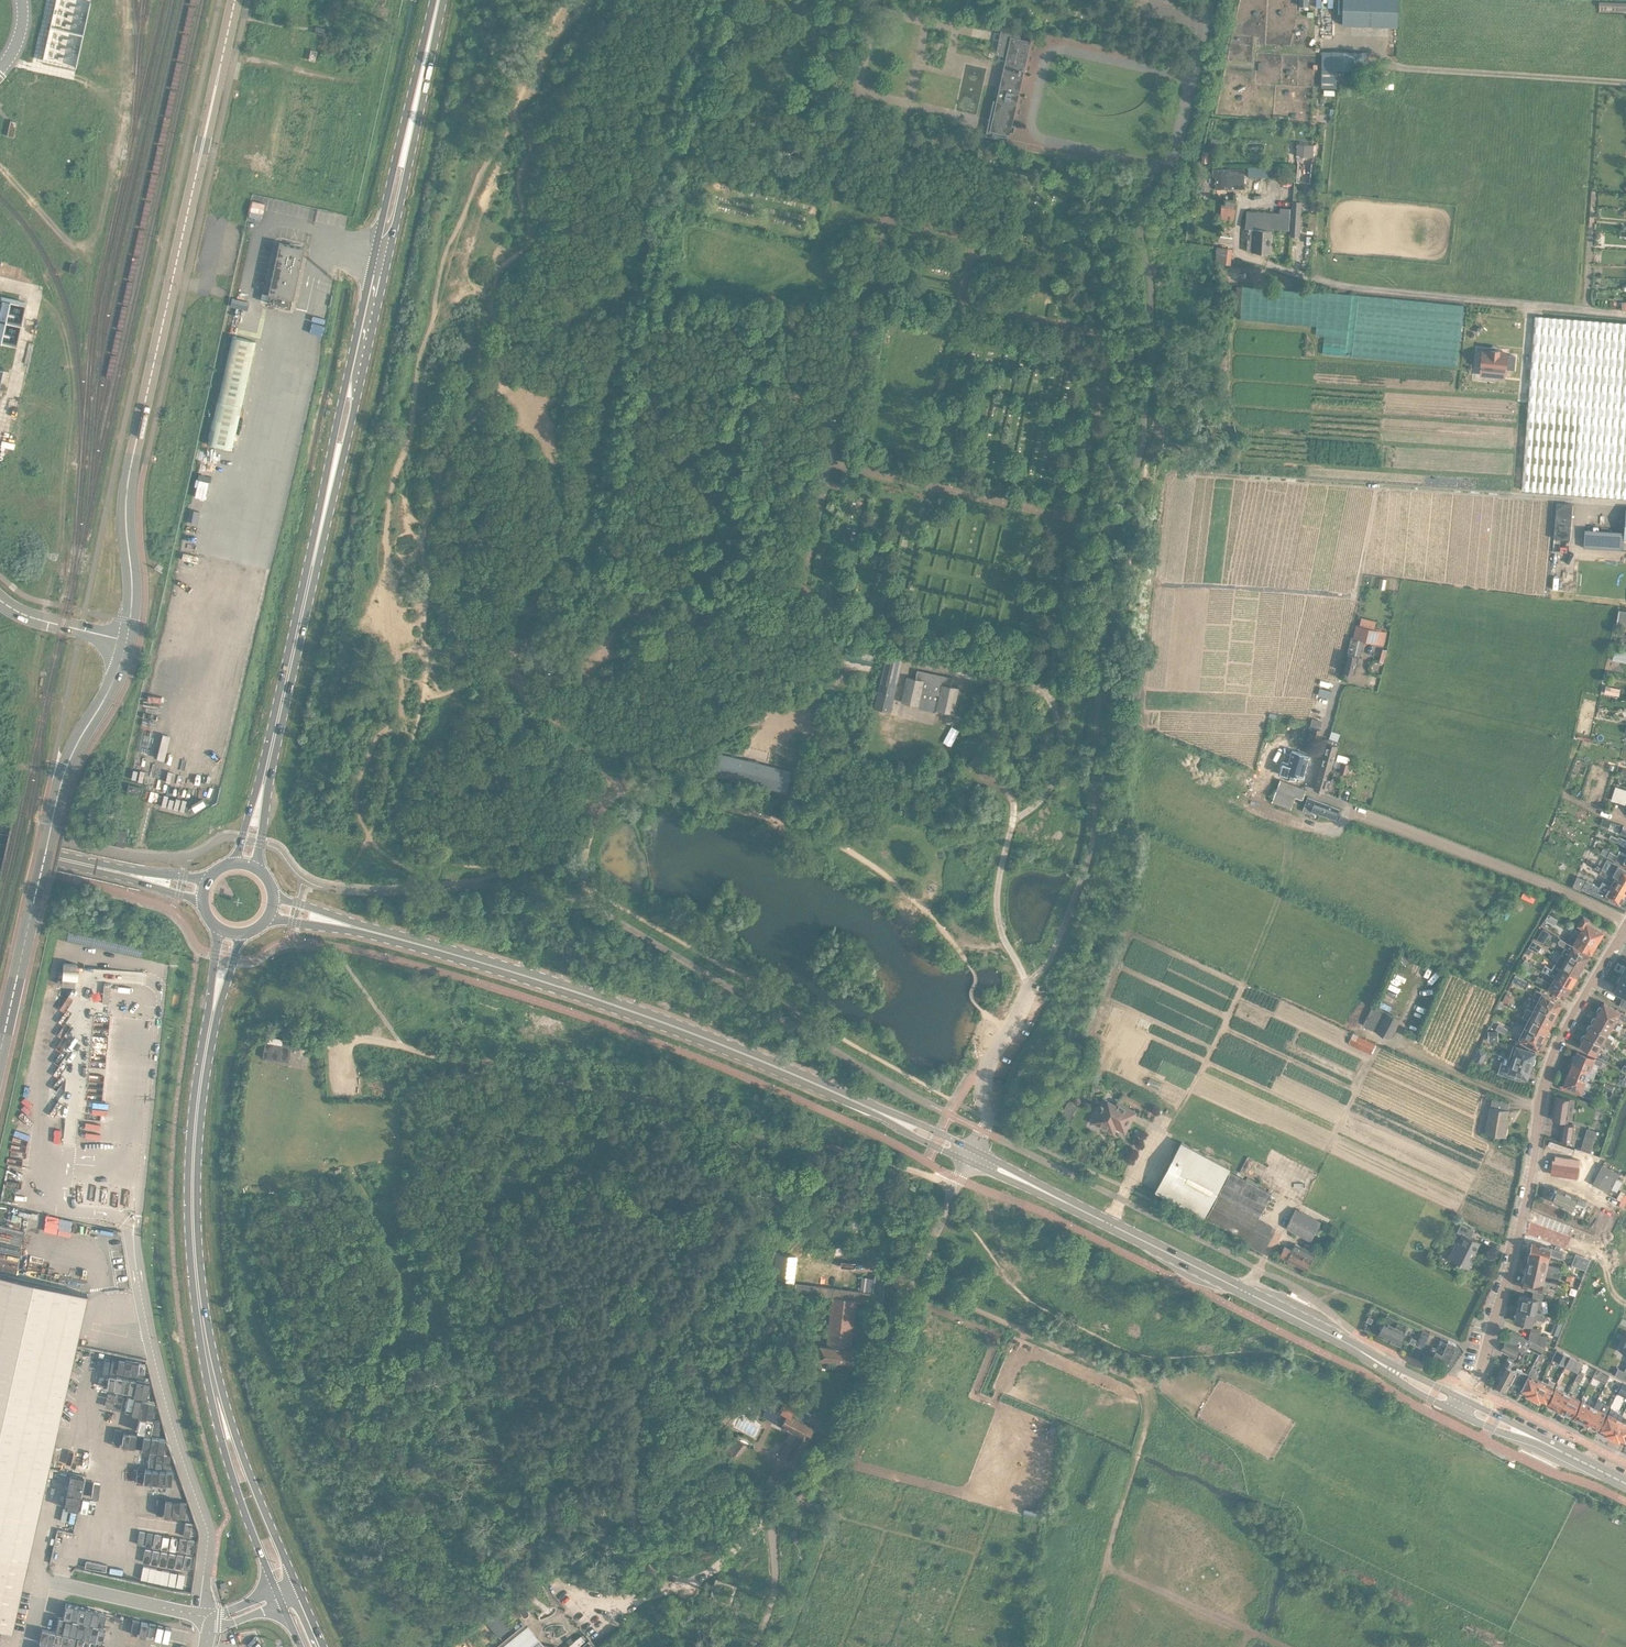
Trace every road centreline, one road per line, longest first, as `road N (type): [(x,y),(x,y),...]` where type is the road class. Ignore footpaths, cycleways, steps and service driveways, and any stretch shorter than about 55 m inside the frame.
road 1 (primary): [(246,862),(441,0)]
road 2 (secondary): [(970,1156),(850,1098),(623,1008),(274,908)]
road 3 (track): [(921,1275),(933,1291),(1141,1384),(1147,1392),(1143,1424),(1111,1566),(1285,1646)]
road 4 (track): [(406,1052),(510,1069),(959,1180)]
road 5 (secondary): [(1465,1407),(970,1156)]
road 6 (track): [(671,1587),(642,1559),(634,1478),(639,1360),(738,1236),(783,1196),(811,1181),(842,1181)]
road 7 (unclassified): [(1625,314),(1324,286),(1237,248),(1248,204)]
road 8 (primary): [(227,933),(198,1090),(193,1183),(192,1267),(211,1361)]
road 9 (unclassified): [(959,1180),(896,1333),(845,1428),(773,1512)]
road 10 (unclassified): [(1162,160),(1038,135),(1033,111),(1045,64),(1060,49),(1192,74)]
road 11 (residential): [(1520,1224),(1553,1050),(1625,927)]
road 12 (primary): [(323,1646),(211,1361)]
road 13 (primary): [(211,1361),(227,1459),(301,1646)]
road 14 (unclassified): [(1625,921),(1354,806)]
road 15 (unclassified): [(1625,81),(1403,67)]
road 16 (unclassified): [(773,1512),(698,1585),(585,1607)]
road 17 (secondary): [(202,891),(0,849)]
road 18 (residential): [(1465,1407),(1520,1224)]
road 19 (secondary): [(1625,1487),(1465,1407)]
road 20 (unclassified): [(970,1156),(985,1125),(984,1070),(1026,994)]
road 21 (unclassified): [(753,1646),(776,1571),(773,1512)]

